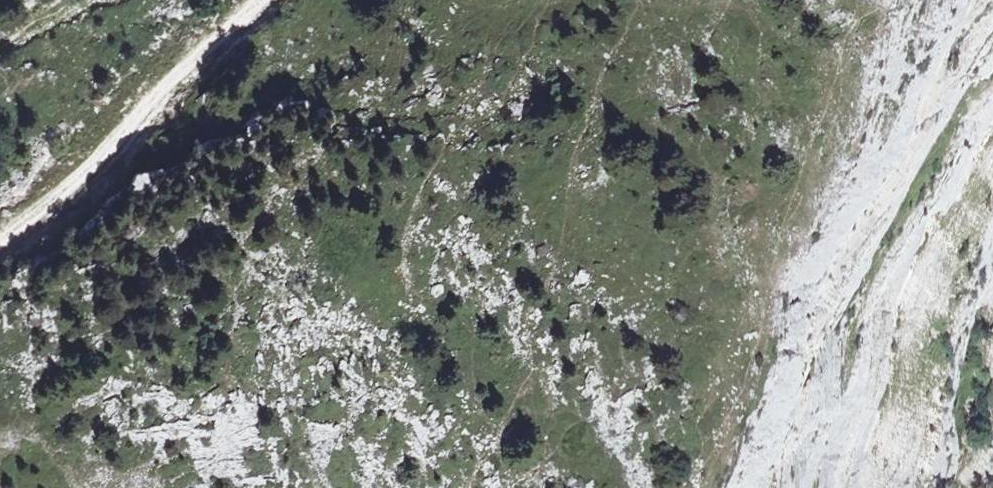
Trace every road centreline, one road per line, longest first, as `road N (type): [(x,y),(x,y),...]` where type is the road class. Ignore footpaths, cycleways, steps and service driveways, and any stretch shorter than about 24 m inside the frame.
road 1 (track): [(0,239),(81,178),(259,0)]

